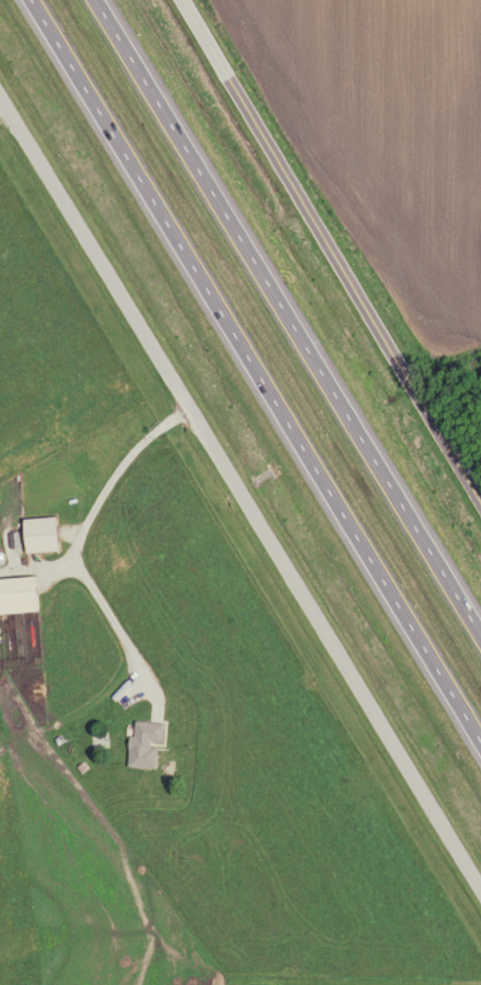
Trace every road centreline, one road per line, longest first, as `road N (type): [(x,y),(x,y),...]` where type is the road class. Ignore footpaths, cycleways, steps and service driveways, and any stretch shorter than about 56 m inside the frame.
road 1 (residential): [(480,891),(0,98)]
road 2 (motorway): [(28,0),(480,748)]
road 3 (motorway): [(480,626),(95,0)]
road 4 (residential): [(480,500),(185,0)]

